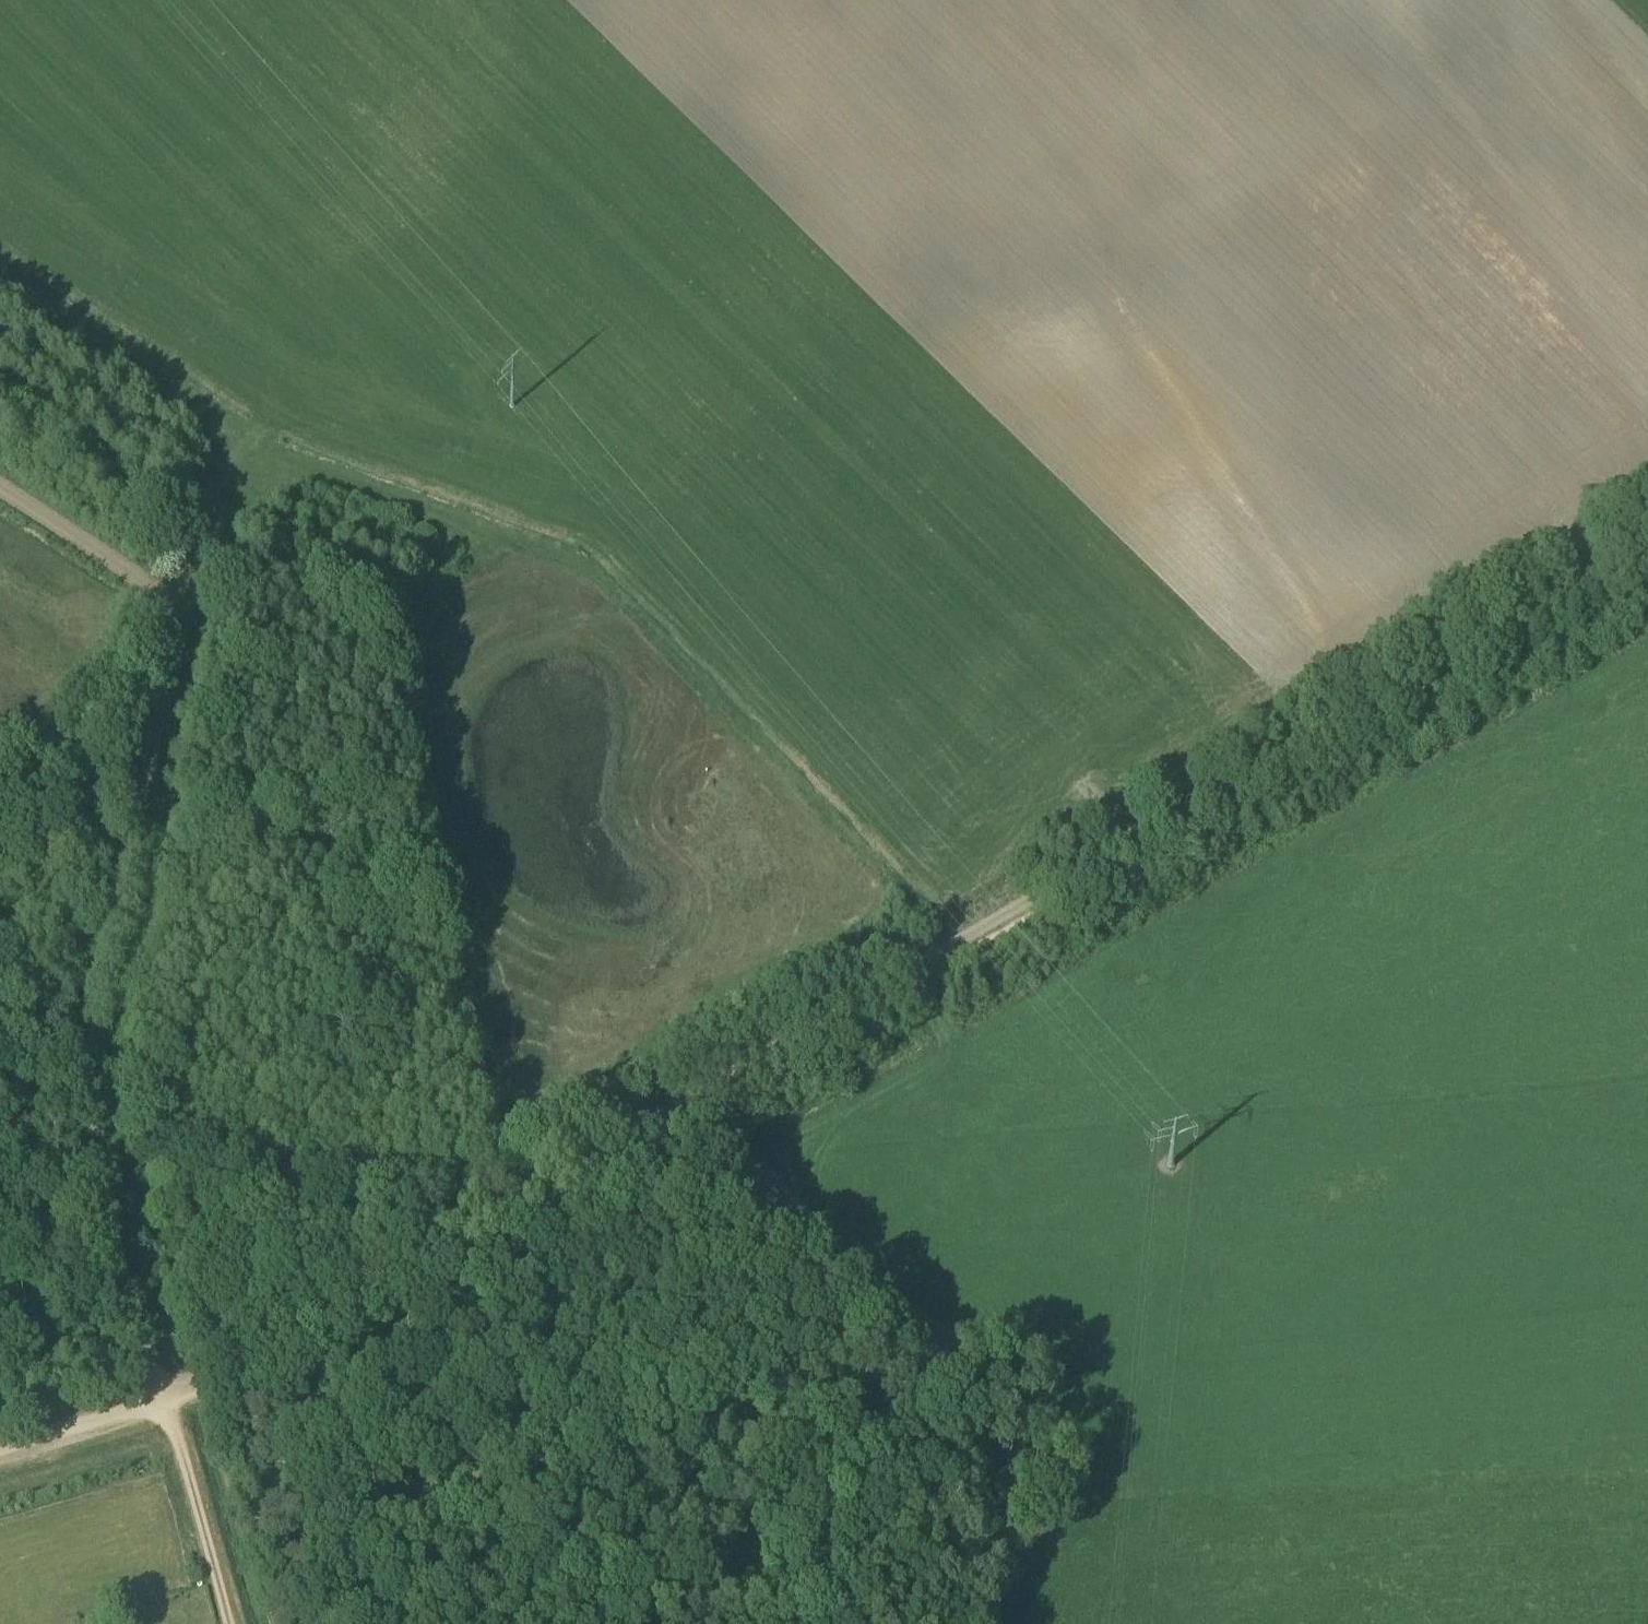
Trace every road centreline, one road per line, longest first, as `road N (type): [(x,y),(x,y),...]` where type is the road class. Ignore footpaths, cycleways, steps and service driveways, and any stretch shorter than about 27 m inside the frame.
road 1 (track): [(160,1395),(1647,544)]
road 2 (track): [(0,487),(143,582),(159,596),(171,629),(158,727),(83,1028),(92,1114),(160,1395)]
road 3 (track): [(226,1623),(160,1395)]
road 4 (track): [(160,1395),(0,1295)]
road 5 (track): [(0,1443),(160,1395)]

